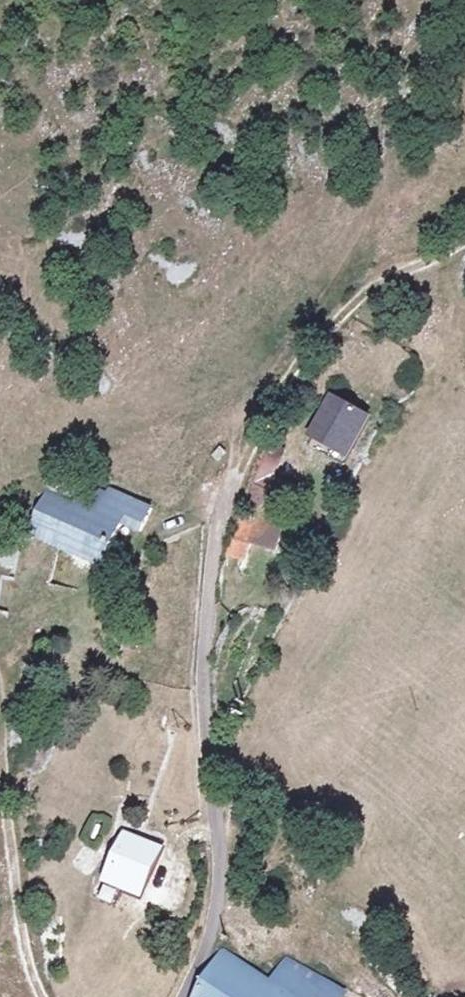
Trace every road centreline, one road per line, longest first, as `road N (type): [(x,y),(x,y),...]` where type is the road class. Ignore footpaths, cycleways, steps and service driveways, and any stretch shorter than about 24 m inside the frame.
road 1 (residential): [(239,477),(221,520),(203,681),(218,882),(179,996)]
road 2 (track): [(464,238),(388,282),(334,327),(292,375),(239,477)]
road 3 (track): [(0,750),(24,965),(40,996)]

